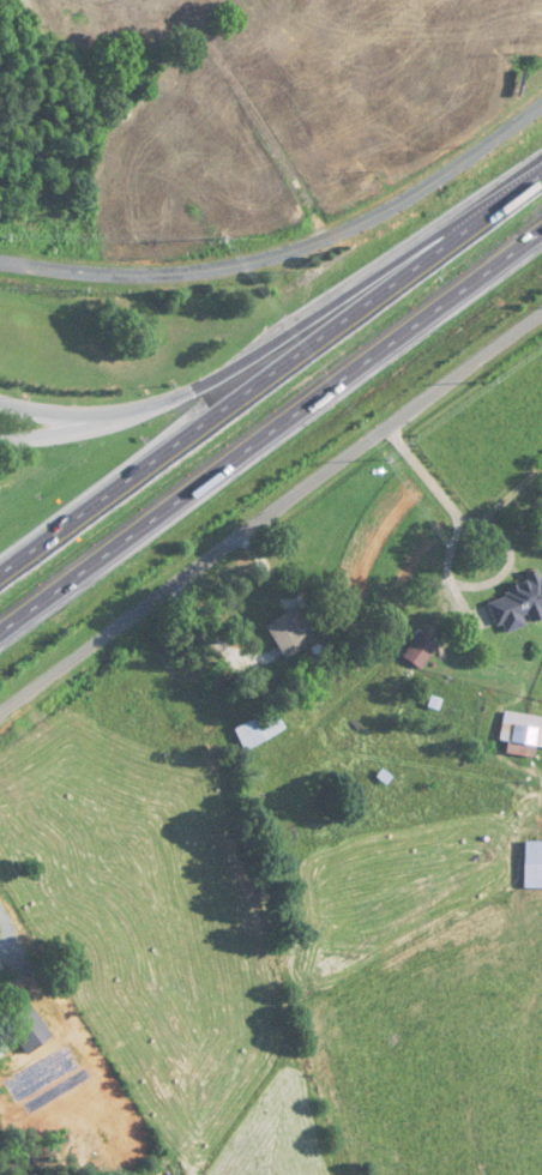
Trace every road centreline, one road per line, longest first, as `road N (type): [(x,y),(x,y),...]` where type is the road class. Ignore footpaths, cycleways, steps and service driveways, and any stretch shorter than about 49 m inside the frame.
road 1 (tertiary): [(0,713),(541,314)]
road 2 (motorway): [(0,623),(541,224)]
road 3 (motorway): [(541,171),(0,569)]
road 4 (tertiary): [(0,266),(133,277),(270,261),(399,207),(541,111)]
road 5 (motorway): [(541,168),(203,381),(95,422)]

